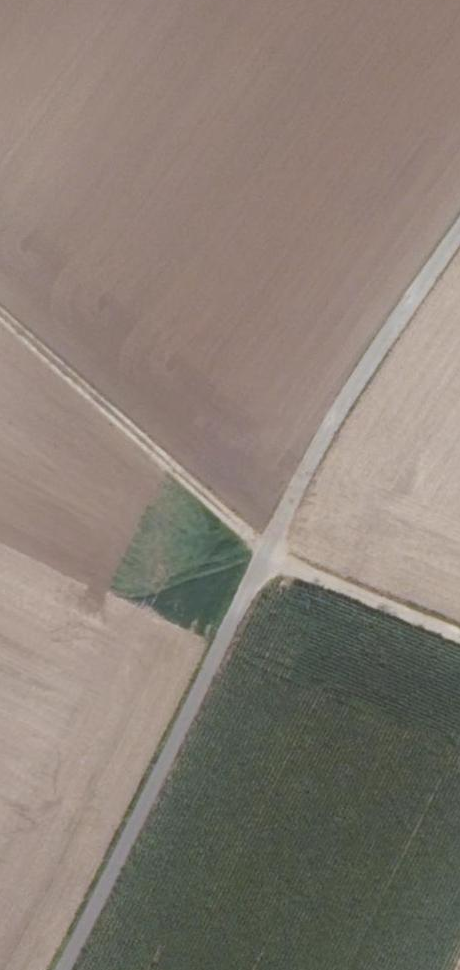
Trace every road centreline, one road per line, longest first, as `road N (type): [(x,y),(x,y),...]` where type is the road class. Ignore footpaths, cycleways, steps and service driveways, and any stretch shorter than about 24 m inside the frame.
road 1 (track): [(65,969),(347,401),(459,233)]
road 2 (track): [(0,313),(275,557),(459,637)]

